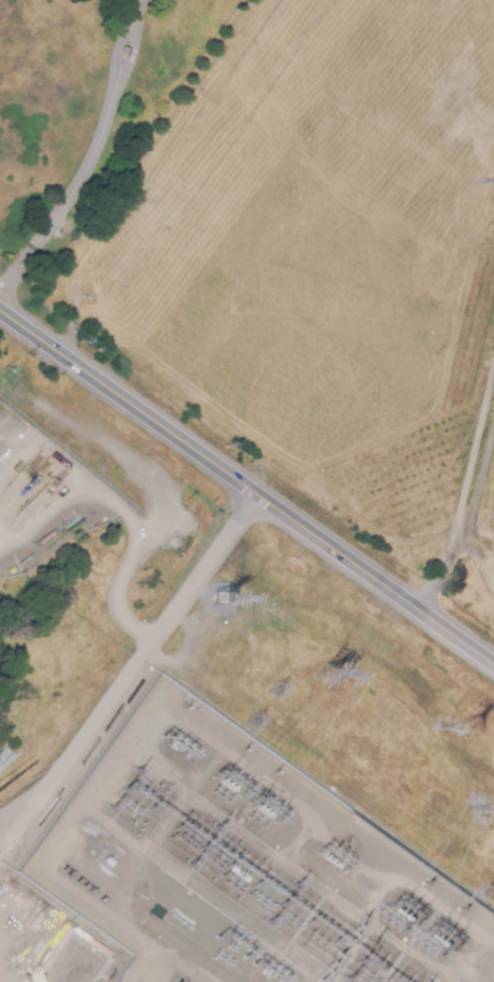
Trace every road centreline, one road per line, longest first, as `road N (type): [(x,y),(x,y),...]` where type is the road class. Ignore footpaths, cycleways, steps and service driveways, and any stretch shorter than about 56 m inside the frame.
road 1 (secondary): [(493,665),(0,308)]

